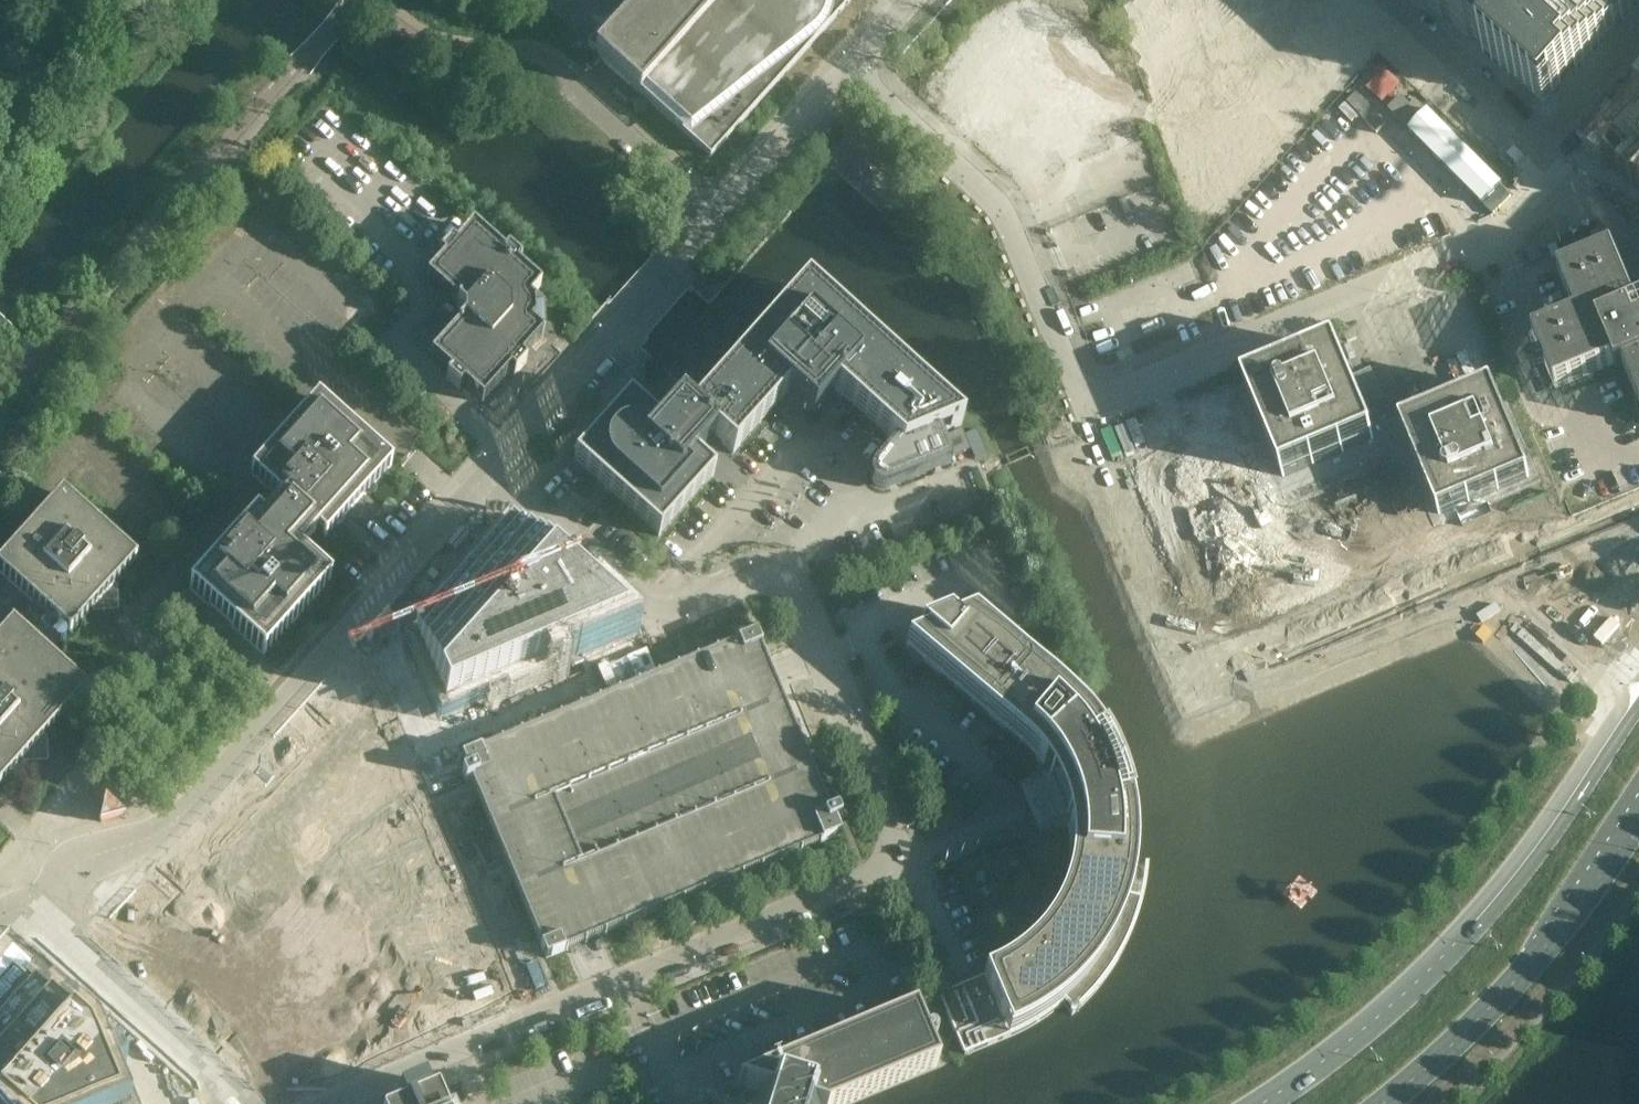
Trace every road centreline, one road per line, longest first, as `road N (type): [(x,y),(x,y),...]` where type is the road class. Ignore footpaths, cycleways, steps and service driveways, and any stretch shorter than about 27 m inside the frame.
road 1 (unclassified): [(324,1103),(884,874),(900,853),(783,583),(760,579),(657,617),(482,476)]
road 2 (unclassified): [(846,72),(1009,212),(1085,400),(1516,225)]
road 3 (secondary): [(1638,698),(1542,844),(1467,934),(1339,1052),(1264,1103)]
road 4 (unclassified): [(482,476),(846,72)]
road 5 (unclassified): [(39,885),(142,850),(179,828),(350,636)]
road 6 (secondary): [(1388,1103),(1527,969),(1638,819)]
road 7 (unclassified): [(202,1069),(82,964),(39,885)]
road 8 (residential): [(1568,153),(1391,0)]
road 9 (residential): [(421,835),(350,636)]
road 10 (unclassified): [(350,636),(482,476)]

